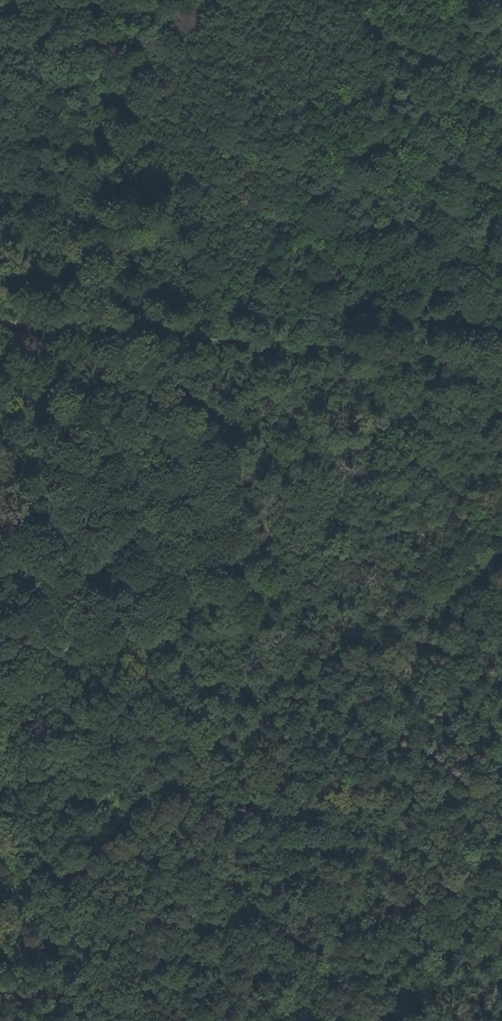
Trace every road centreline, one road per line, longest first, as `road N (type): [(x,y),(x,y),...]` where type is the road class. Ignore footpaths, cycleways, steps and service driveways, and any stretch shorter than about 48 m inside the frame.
road 1 (track): [(501,129),(456,69),(352,0)]

